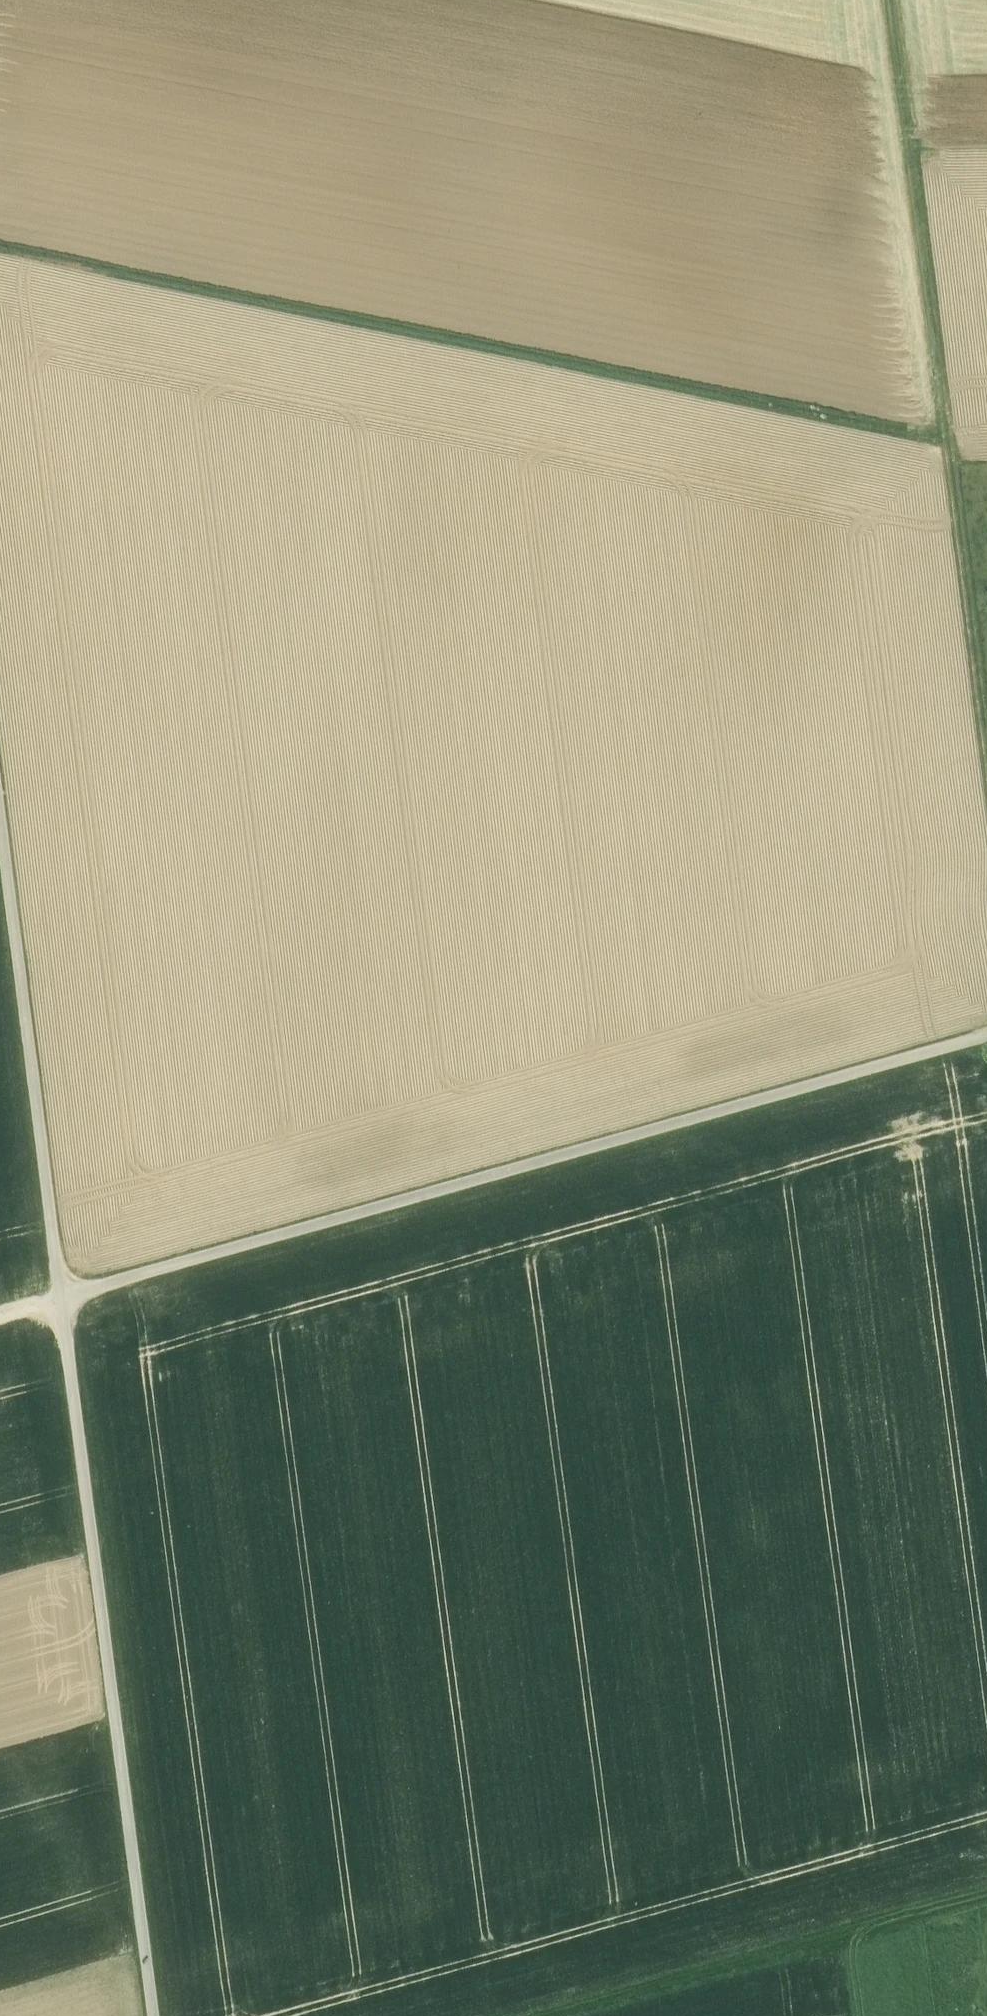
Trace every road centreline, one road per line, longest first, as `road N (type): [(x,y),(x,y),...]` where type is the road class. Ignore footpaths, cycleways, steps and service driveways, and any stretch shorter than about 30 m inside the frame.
road 1 (track): [(986,1035),(63,1297),(0,806)]
road 2 (track): [(947,435),(0,247)]
road 3 (track): [(986,753),(891,0)]
road 4 (track): [(155,2015),(63,1297)]
road 5 (track): [(560,2015),(986,1898)]

